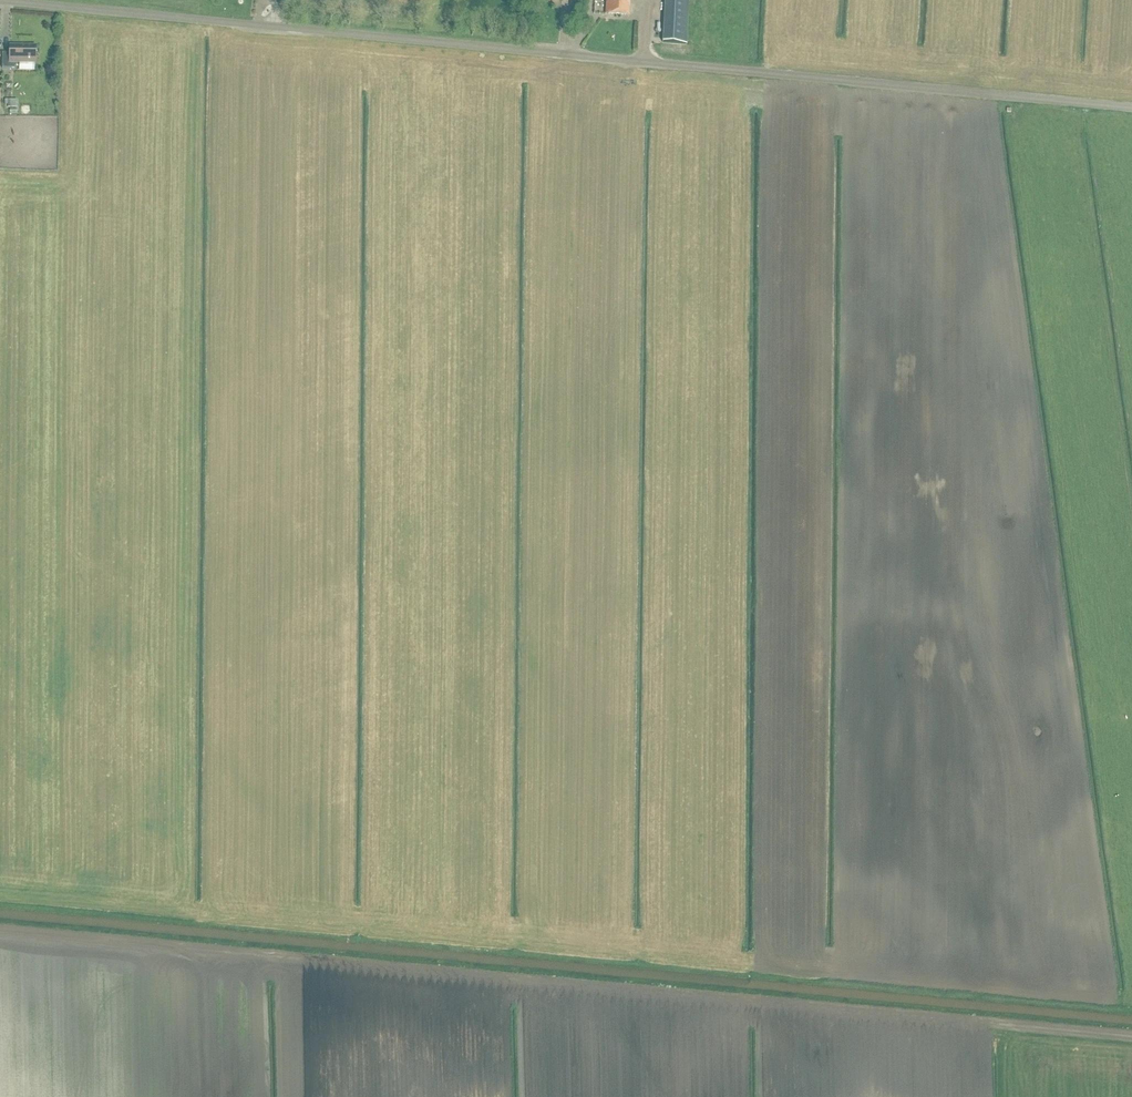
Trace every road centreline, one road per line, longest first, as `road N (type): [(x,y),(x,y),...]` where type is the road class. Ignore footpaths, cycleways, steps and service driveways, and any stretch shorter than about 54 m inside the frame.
road 1 (unclassified): [(0,2),(1131,107)]

